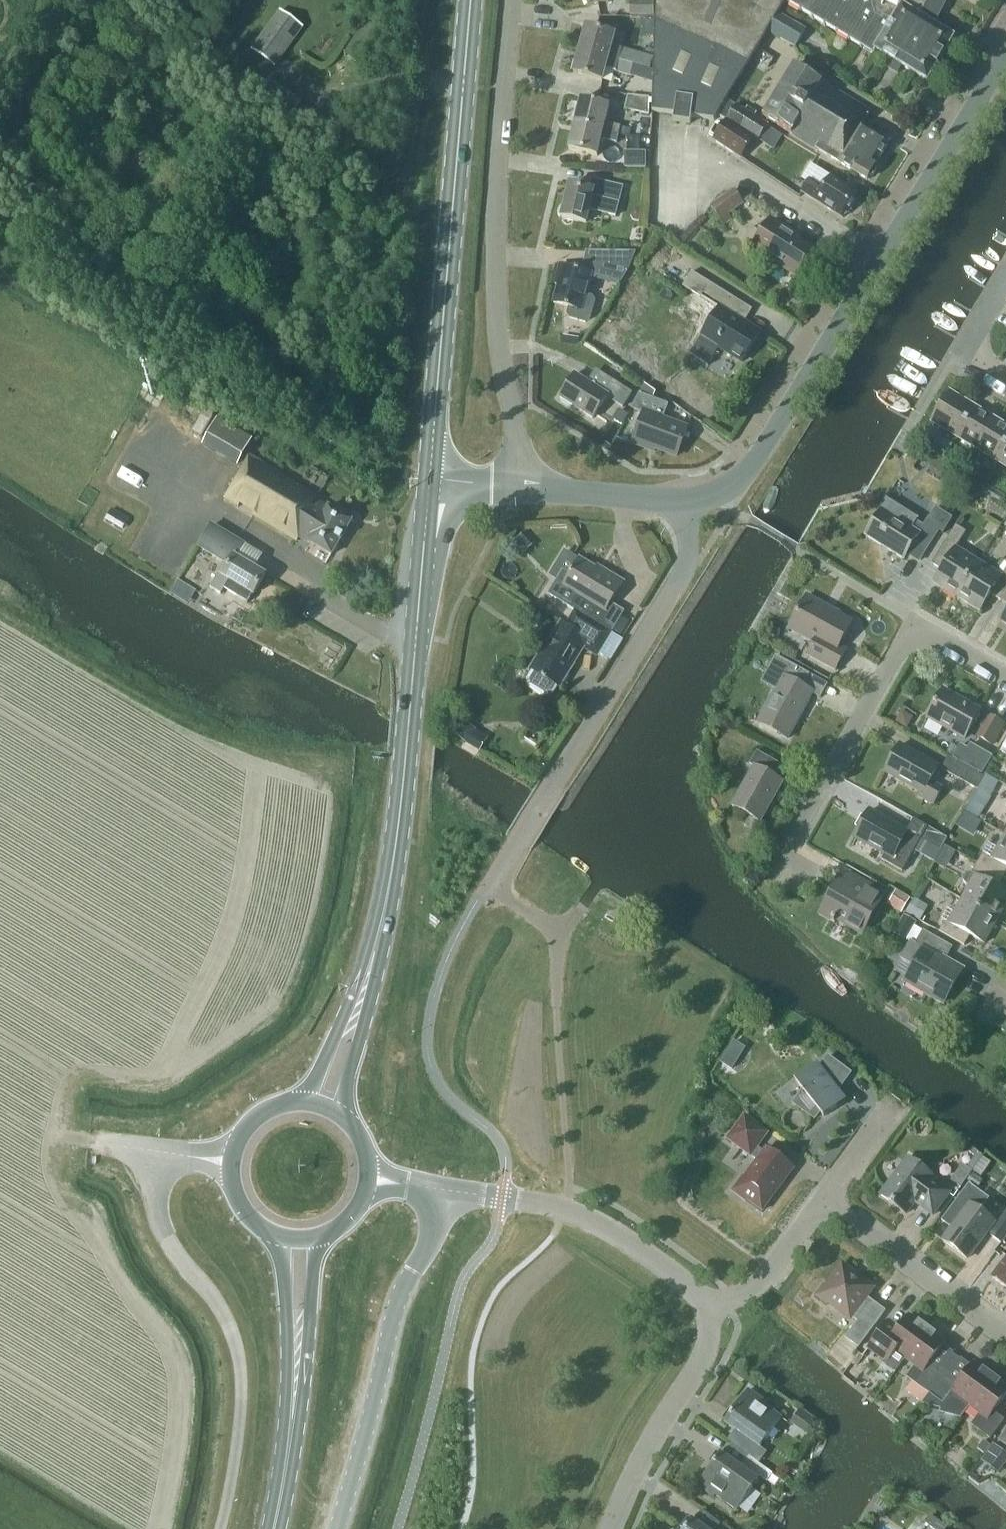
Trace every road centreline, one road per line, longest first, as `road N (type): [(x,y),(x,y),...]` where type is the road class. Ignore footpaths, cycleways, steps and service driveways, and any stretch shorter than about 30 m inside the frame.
road 1 (tertiary): [(684,497),(729,487),(758,457),(1005,55)]
road 2 (residential): [(517,488),(519,443),(496,282),(512,0)]
road 3 (primary): [(429,479),(471,0)]
road 4 (unclassified): [(480,895),(494,888),(676,584),(689,540),(684,497)]
road 5 (primary): [(385,907),(429,479)]
road 6 (residential): [(811,873),(781,857),(913,622),(1005,676)]
road 7 (unclassified): [(337,1528),(393,1315),(427,1243),(438,1190)]
road 8 (unclassified): [(704,1310),(680,1280),(579,1214),(438,1190)]
road 9 (primary): [(271,1232),(280,1260),(285,1391),(268,1528)]
road 10 (primary): [(278,1528),(322,1234)]
road 11 (unclassified): [(610,1528),(651,1439),(704,1355),(704,1310)]
road 12 (residential): [(1005,1335),(821,1200)]
road 13 (primary): [(385,907),(313,1082),(292,1104)]
road 14 (primary): [(346,1122),(385,907)]
road 15 (tertiary): [(517,488),(684,497)]
road 16 (residential): [(704,1310),(759,1285),(821,1200)]
road 17 (unclassified): [(233,1158),(100,1147)]
road 18 (residential): [(1005,382),(975,347),(979,319),(1005,274)]
road 19 (residential): [(821,1200),(893,1103)]

